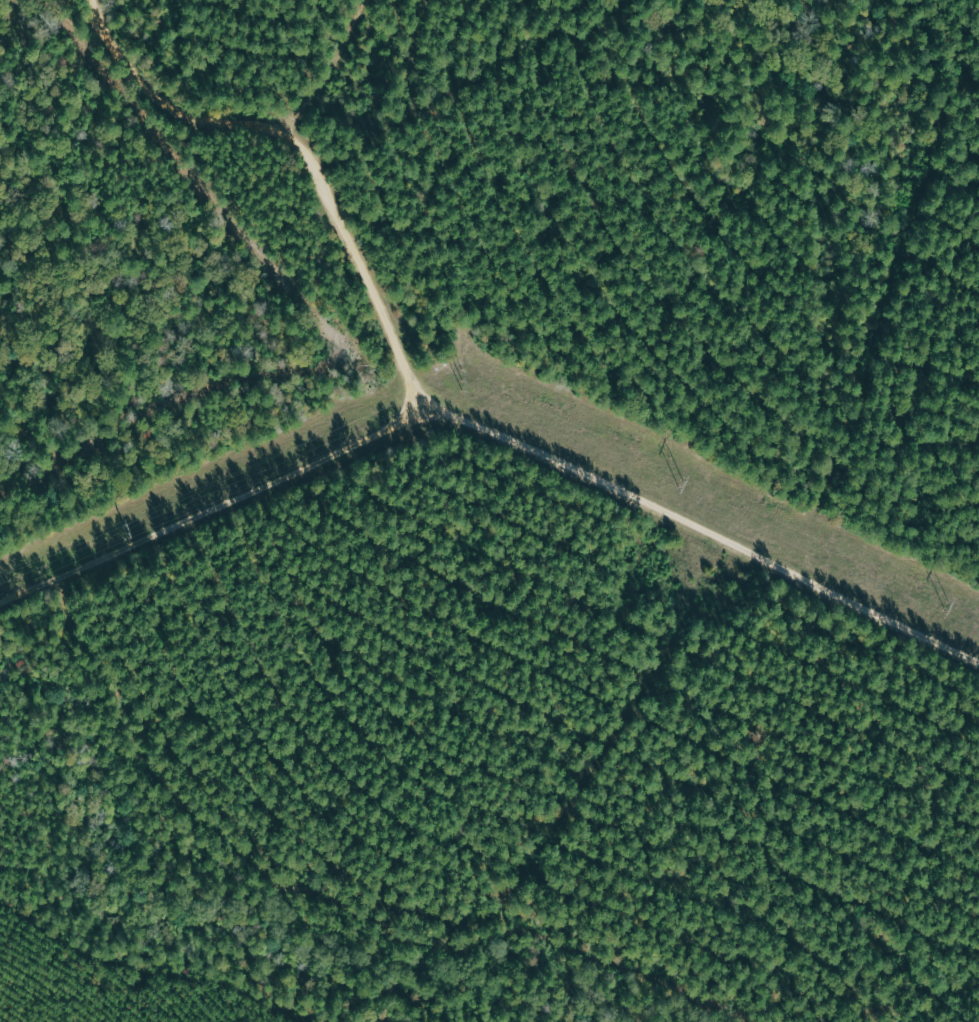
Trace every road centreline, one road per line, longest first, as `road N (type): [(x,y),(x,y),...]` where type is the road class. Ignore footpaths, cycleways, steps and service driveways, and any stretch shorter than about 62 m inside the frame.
road 1 (residential): [(0,478),(127,426),(415,381),(517,381),(978,630)]
road 2 (residential): [(95,0),(116,55),(153,97),(190,119),(272,126),(302,147),(415,381)]

